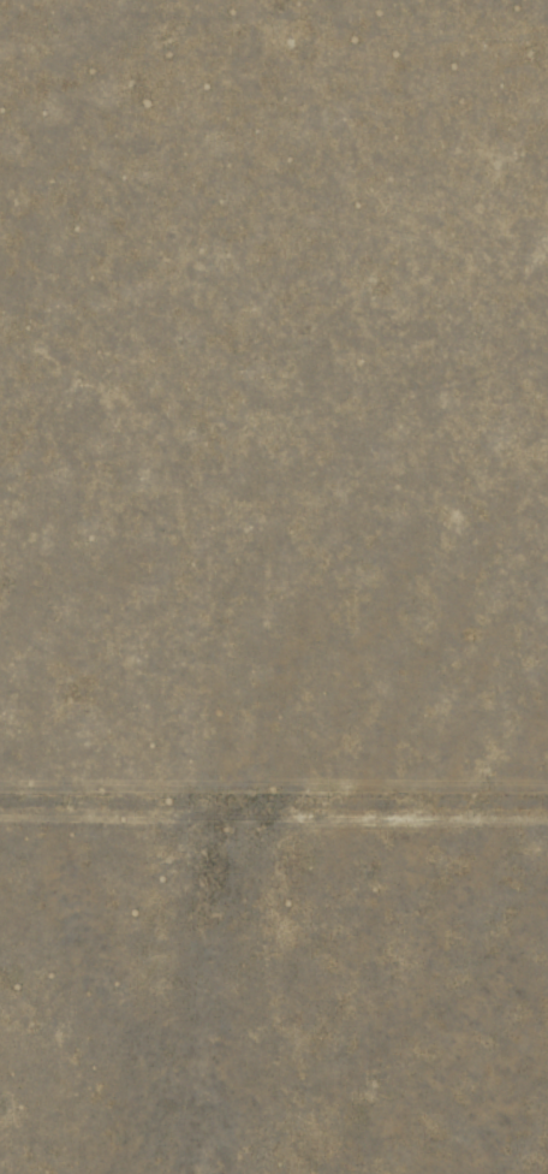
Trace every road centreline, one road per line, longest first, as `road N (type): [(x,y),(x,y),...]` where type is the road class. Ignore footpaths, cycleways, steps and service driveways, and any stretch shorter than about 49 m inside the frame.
road 1 (track): [(0,815),(547,811)]

